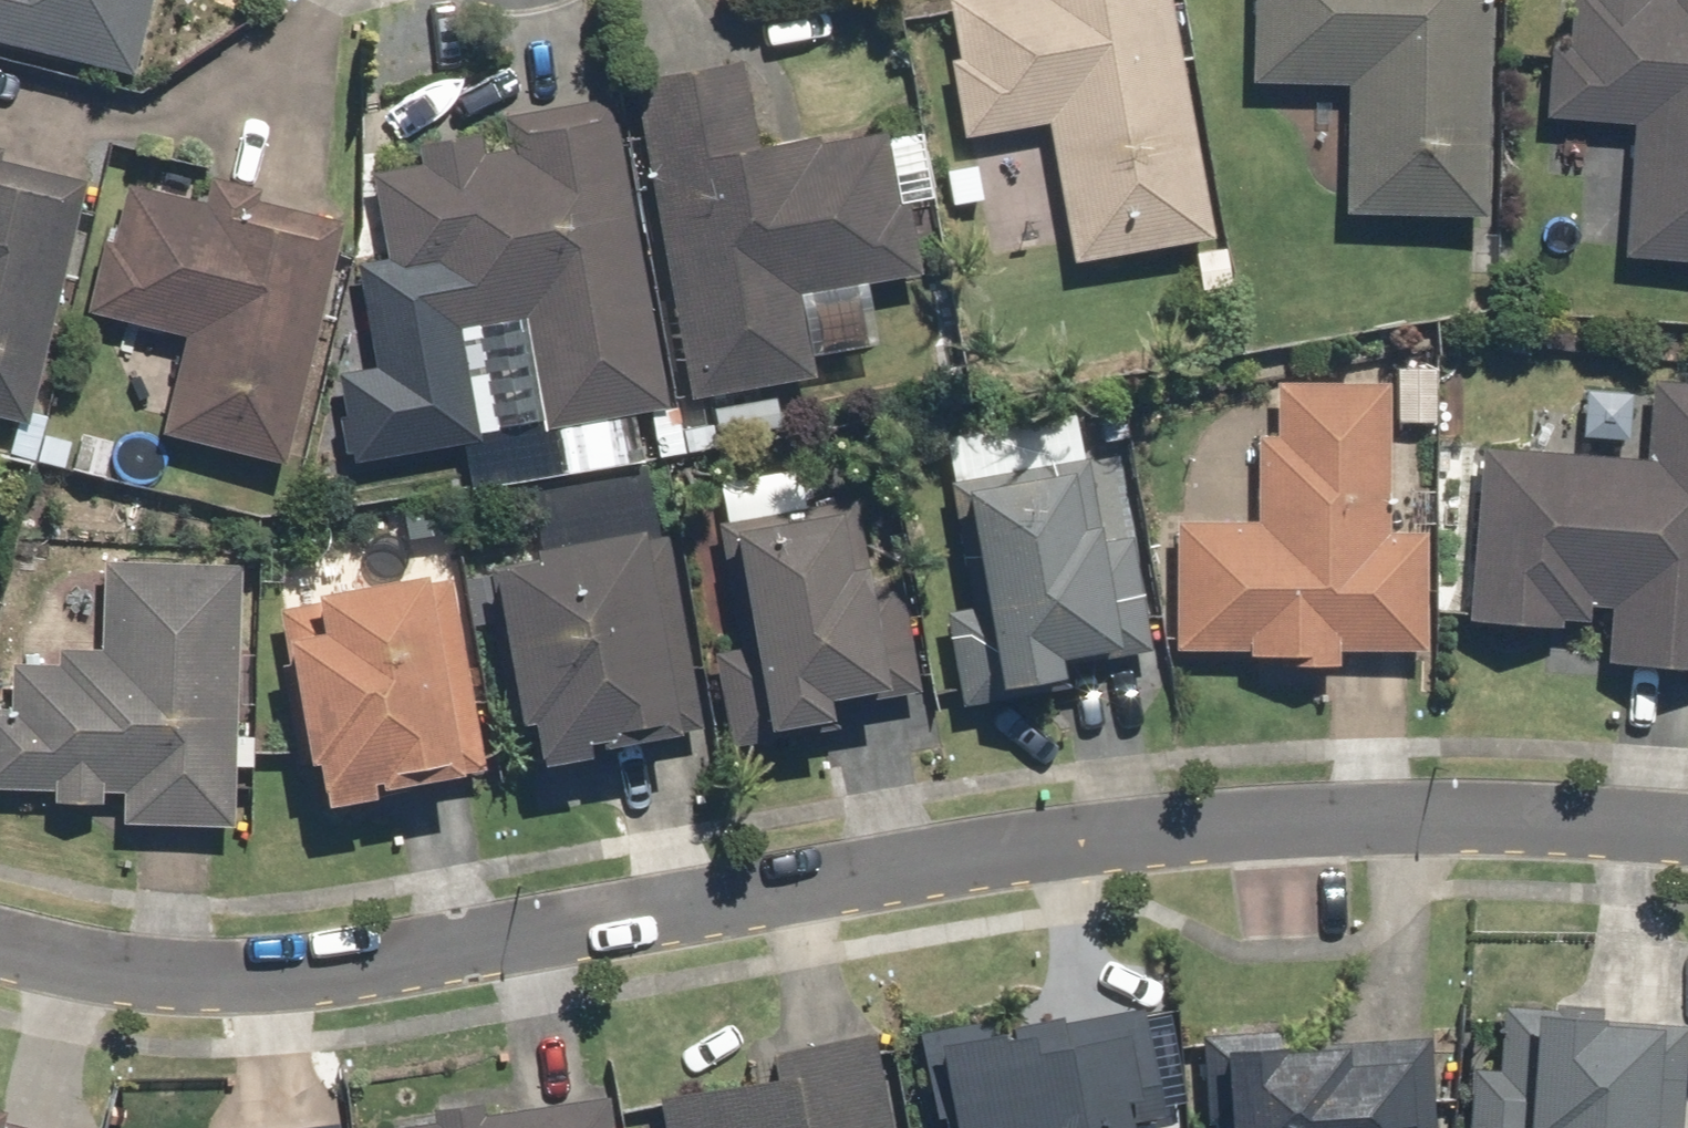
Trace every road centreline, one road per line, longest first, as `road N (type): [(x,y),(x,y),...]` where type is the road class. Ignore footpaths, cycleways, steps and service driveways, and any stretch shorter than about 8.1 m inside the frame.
road 1 (residential): [(0,952),(260,990),(1095,840),(1307,817),(1566,816),(1687,827)]

